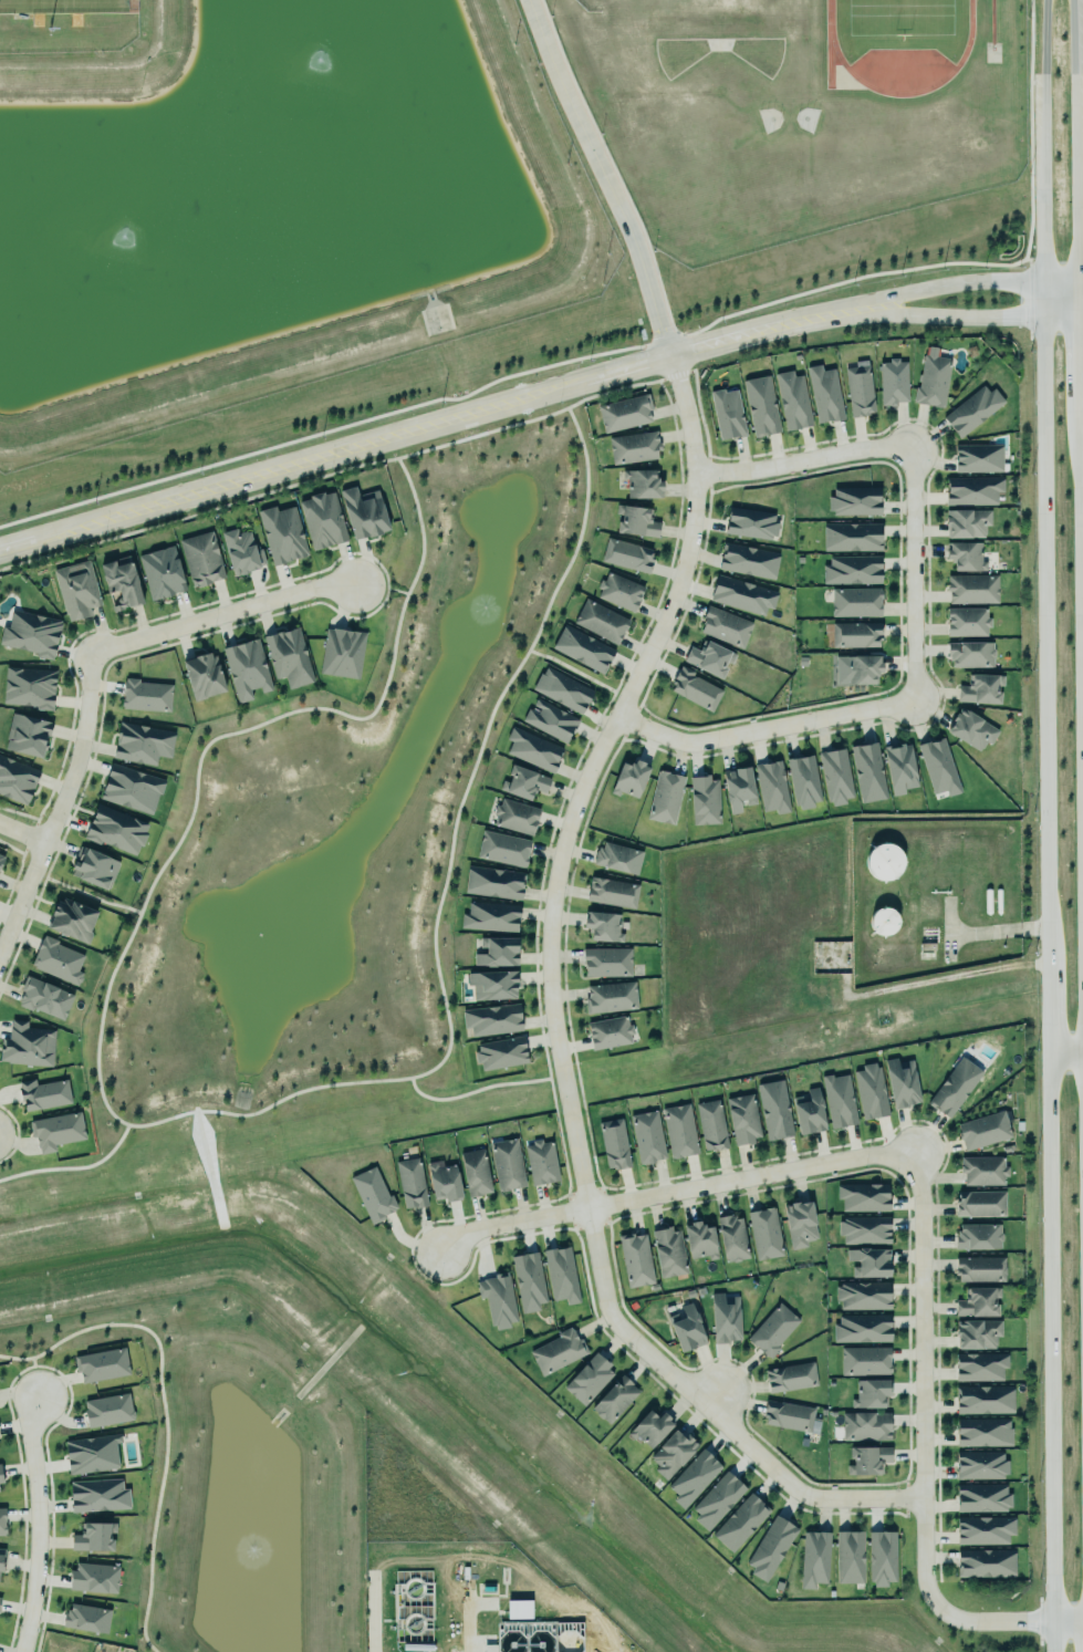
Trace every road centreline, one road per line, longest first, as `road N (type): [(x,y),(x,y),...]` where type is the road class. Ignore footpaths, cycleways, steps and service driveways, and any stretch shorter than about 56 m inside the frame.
road 1 (secondary): [(1045,0),(1040,318),(1053,1651)]
road 2 (residential): [(924,1498),(826,1499),(794,1488),(618,1326),(605,1300),(556,1037),(550,929),(555,879),(584,783),(675,600),(691,533),(693,436),(670,355)]
road 3 (tertiary): [(879,306),(752,332),(0,550)]
road 4 (secondary): [(1082,738),(1077,0)]
road 5 (residential): [(1082,1619),(971,1621),(954,1618),(927,1590),(921,1206),(914,1153)]
road 6 (residential): [(914,1153),(466,1233),(441,1255)]
road 7 (residential): [(0,957),(77,763),(88,708),(87,654)]
road 8 (residential): [(916,700),(689,742),(618,714)]
road 9 (residential): [(87,654),(320,585),(357,584)]
road 10 (residential): [(24,1651),(39,1552),(31,1446),(37,1399)]
road 11 (residential): [(913,448),(916,700)]
road 12 (residential): [(696,472),(913,448)]
road 13 (tertiary): [(1040,280),(951,284),(879,306)]
road 14 (tertiary): [(879,306),(899,314),(1040,318)]

